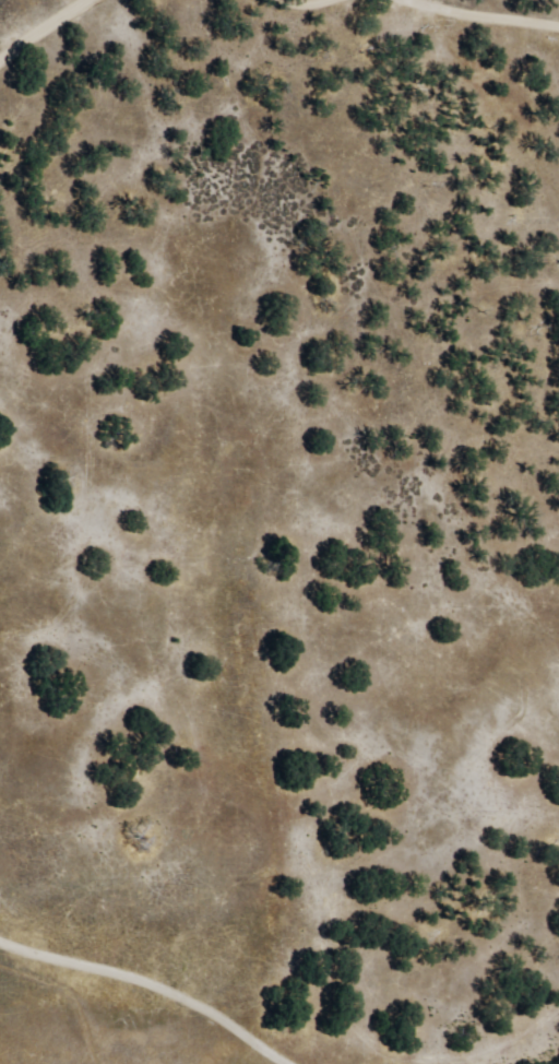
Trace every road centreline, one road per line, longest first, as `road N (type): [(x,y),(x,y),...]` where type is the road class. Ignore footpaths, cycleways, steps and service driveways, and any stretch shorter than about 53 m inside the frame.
road 1 (track): [(558,888),(284,972),(88,955),(0,932)]

